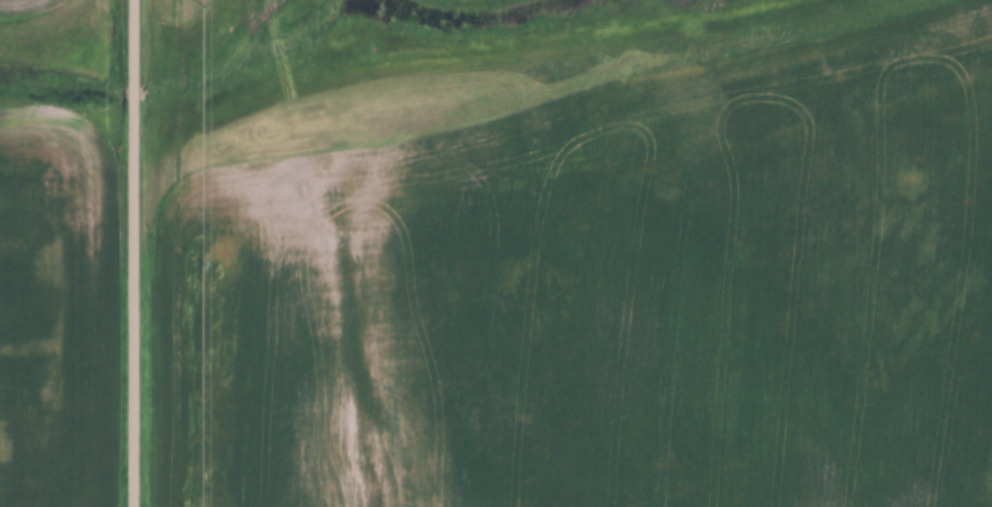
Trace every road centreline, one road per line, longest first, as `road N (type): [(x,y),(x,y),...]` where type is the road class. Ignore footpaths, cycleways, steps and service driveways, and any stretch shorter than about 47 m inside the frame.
road 1 (residential): [(133,506),(132,0)]

